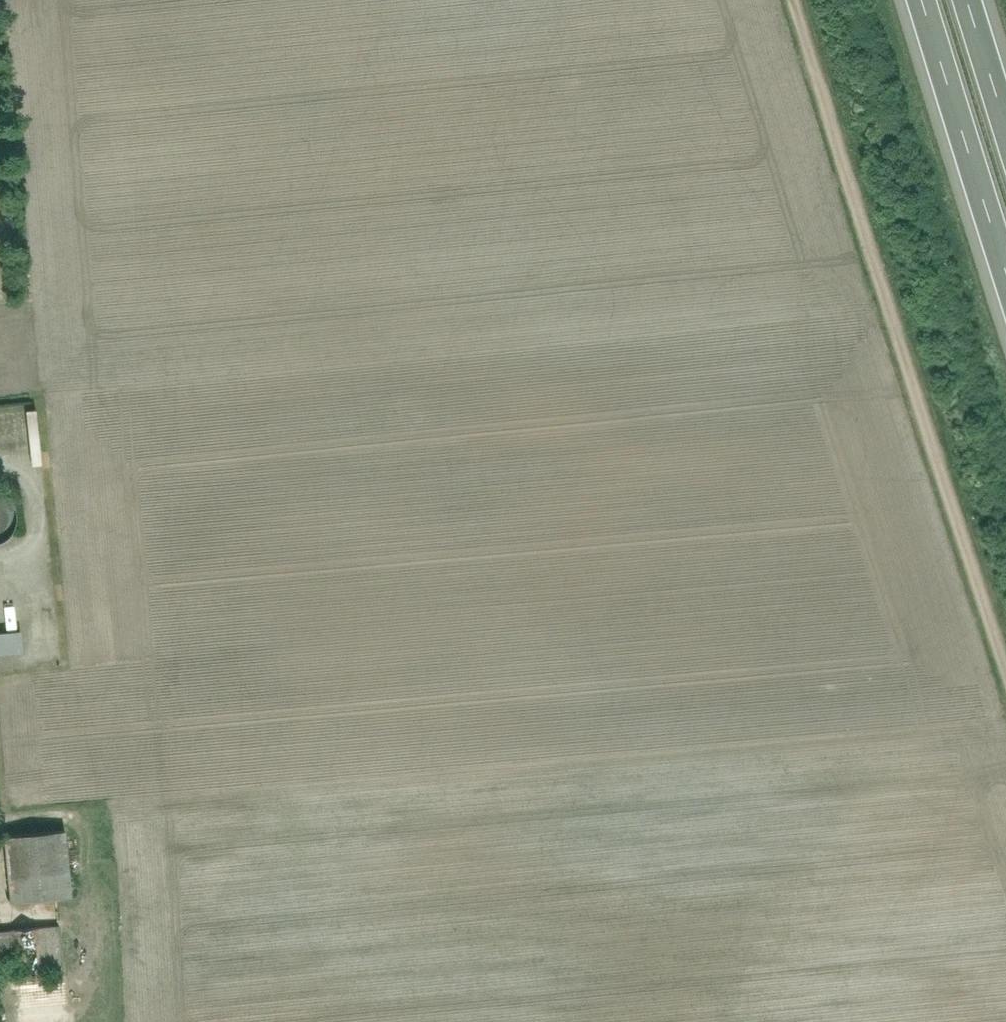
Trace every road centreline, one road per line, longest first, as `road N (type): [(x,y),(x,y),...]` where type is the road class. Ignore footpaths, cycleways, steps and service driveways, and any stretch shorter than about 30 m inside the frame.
road 1 (track): [(1005,658),(793,0)]
road 2 (motorway): [(923,0),(1005,265)]

